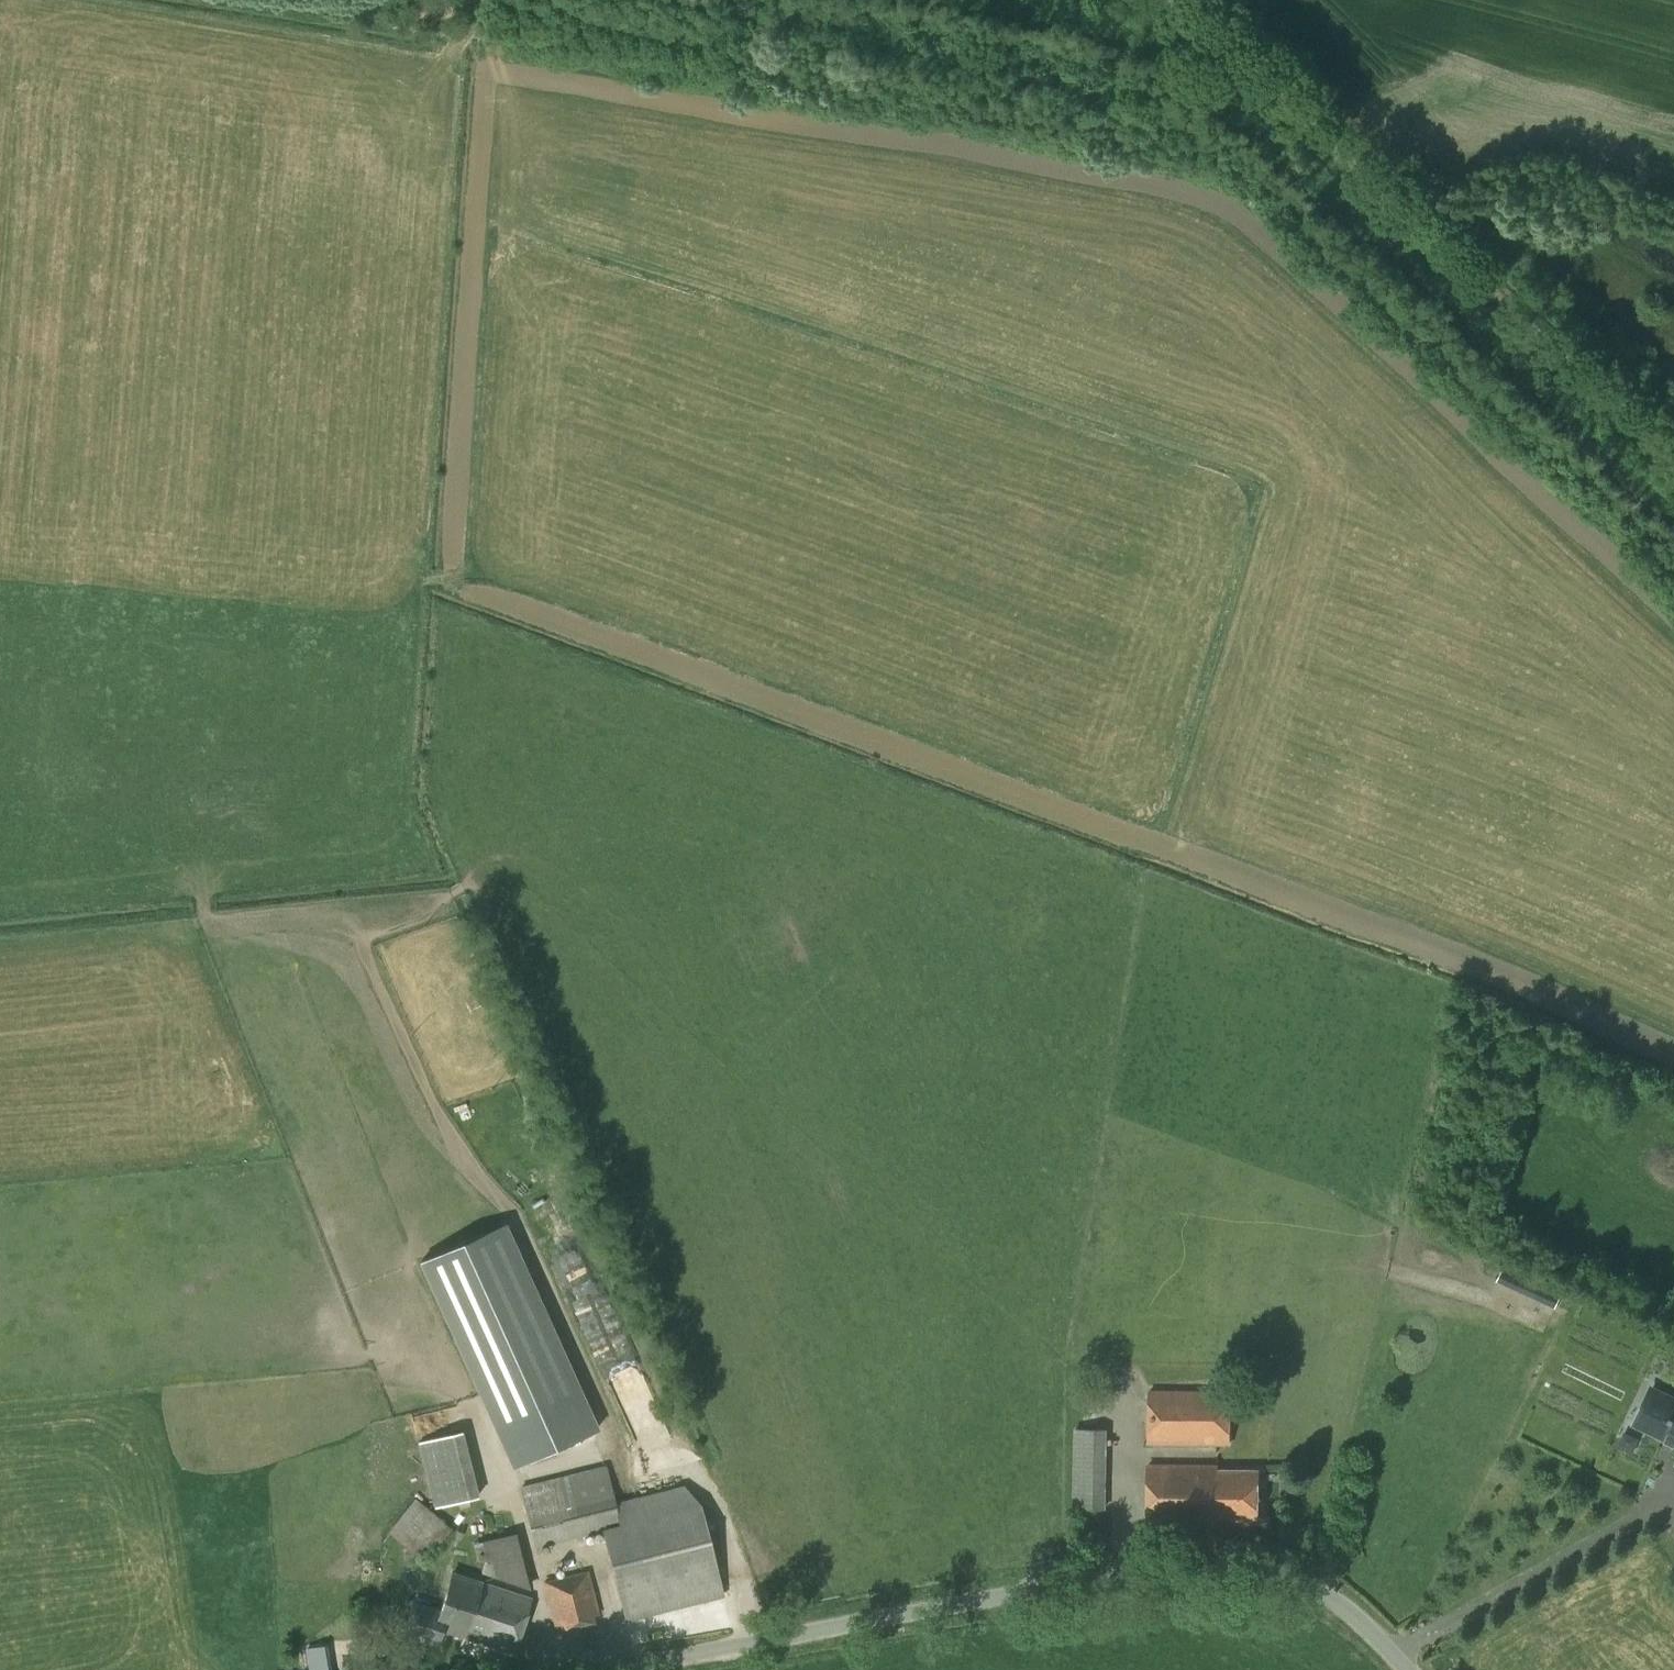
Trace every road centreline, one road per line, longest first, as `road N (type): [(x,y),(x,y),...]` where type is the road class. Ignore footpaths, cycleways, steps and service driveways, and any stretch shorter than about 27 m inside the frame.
road 1 (unclassified): [(1402,1669),(1319,1589),(1257,1570),(1207,1567),(1104,1575),(604,1669)]
road 2 (unclassified): [(1673,470),(1153,0)]

